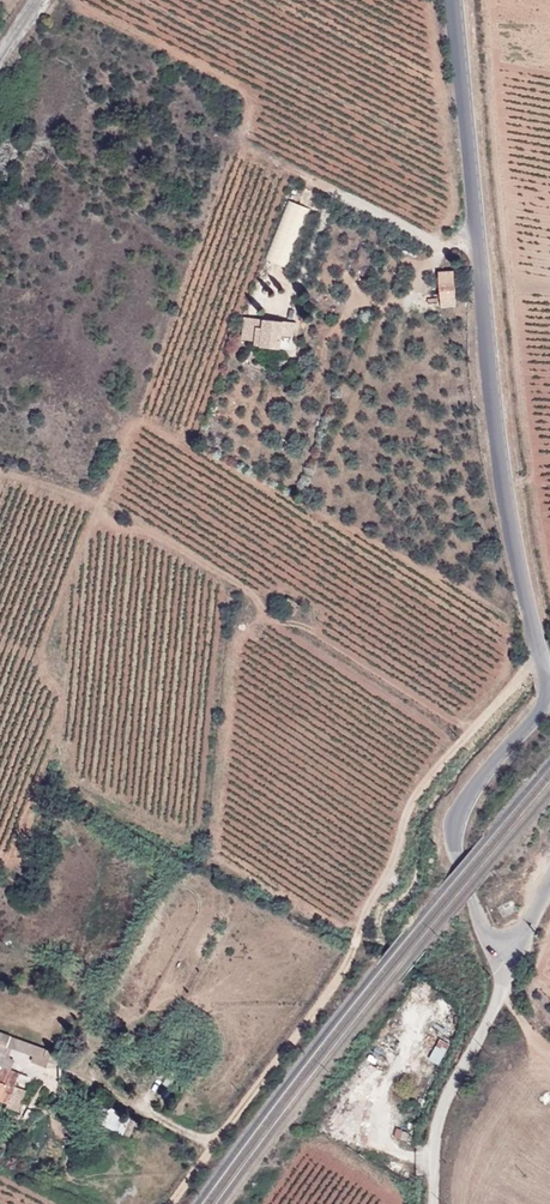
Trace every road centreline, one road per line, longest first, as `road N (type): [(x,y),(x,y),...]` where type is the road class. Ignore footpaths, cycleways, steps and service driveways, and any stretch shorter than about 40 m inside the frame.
road 1 (tertiary): [(546,679),(495,439),(456,0)]
road 2 (tertiary): [(500,966),(500,993),(438,1111),(429,1203)]
road 3 (tertiary): [(460,862),(459,814),(542,711),(546,679)]

